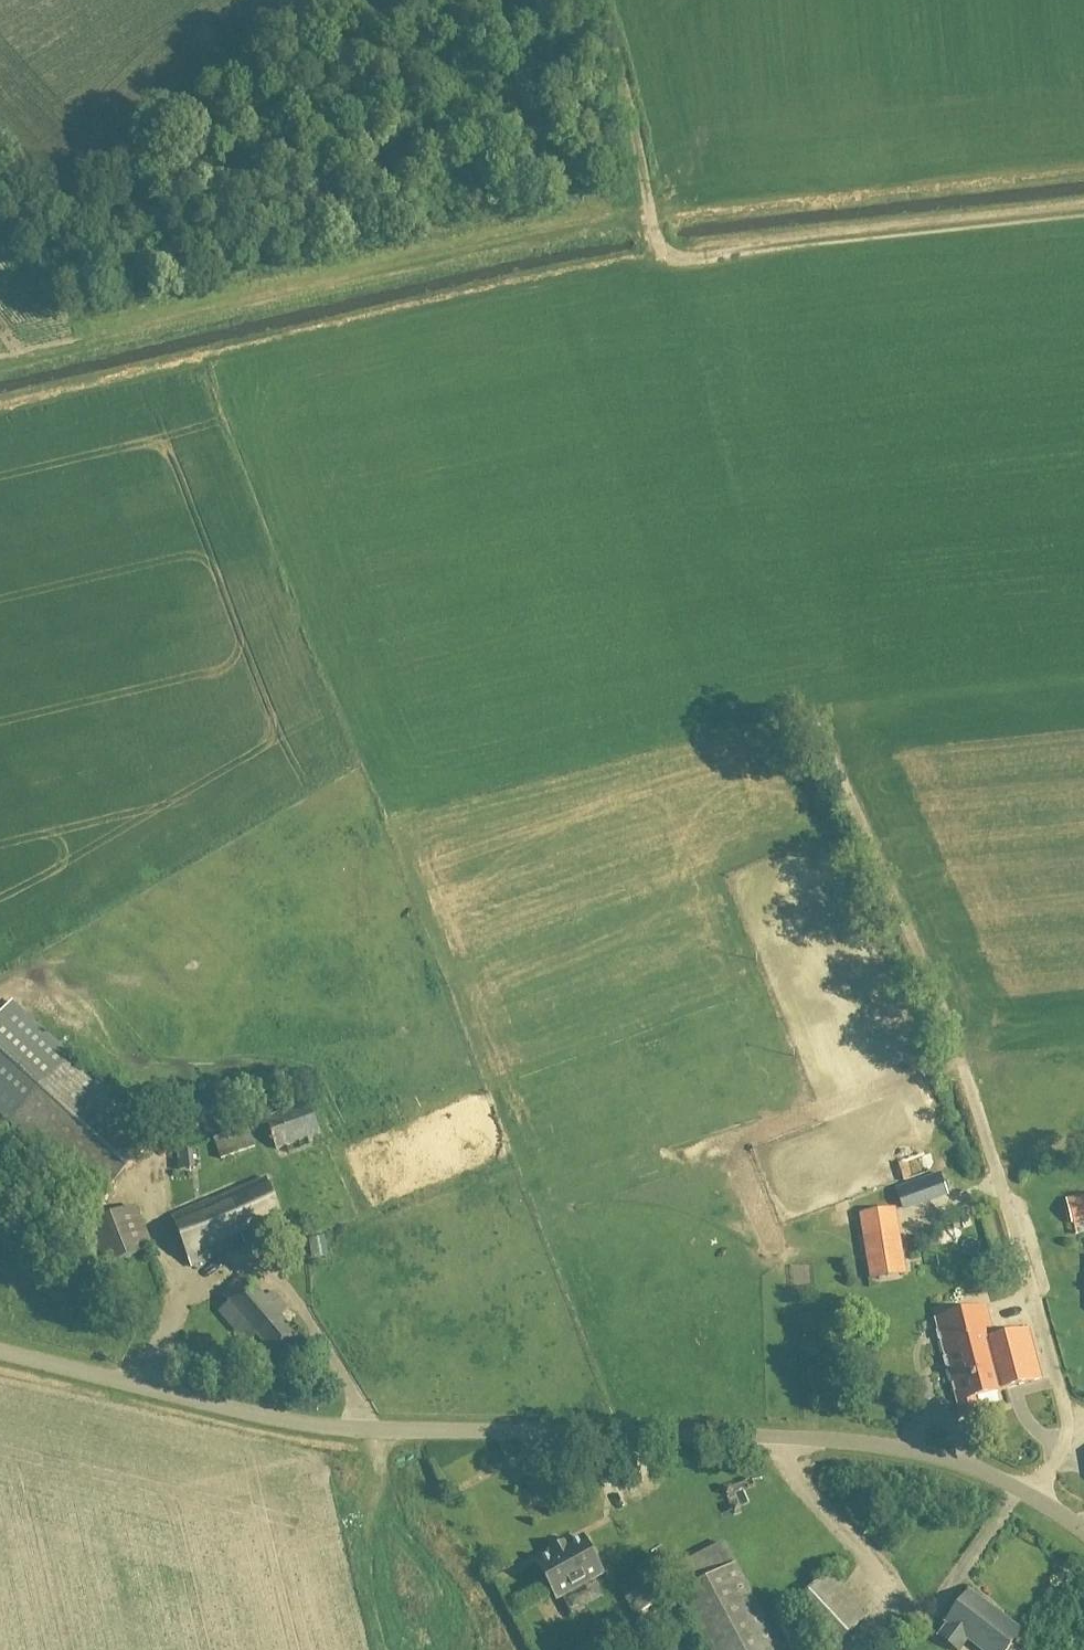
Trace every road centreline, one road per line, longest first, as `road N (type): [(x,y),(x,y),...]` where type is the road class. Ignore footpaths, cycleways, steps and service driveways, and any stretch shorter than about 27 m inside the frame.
road 1 (track): [(597,0),(722,505),(896,909),(981,1142),(1041,1275),(1030,1304),(1068,1440),(1033,1495)]
road 2 (unclassified): [(1083,1531),(1033,1495),(878,1443),(296,1425),(0,1353)]

